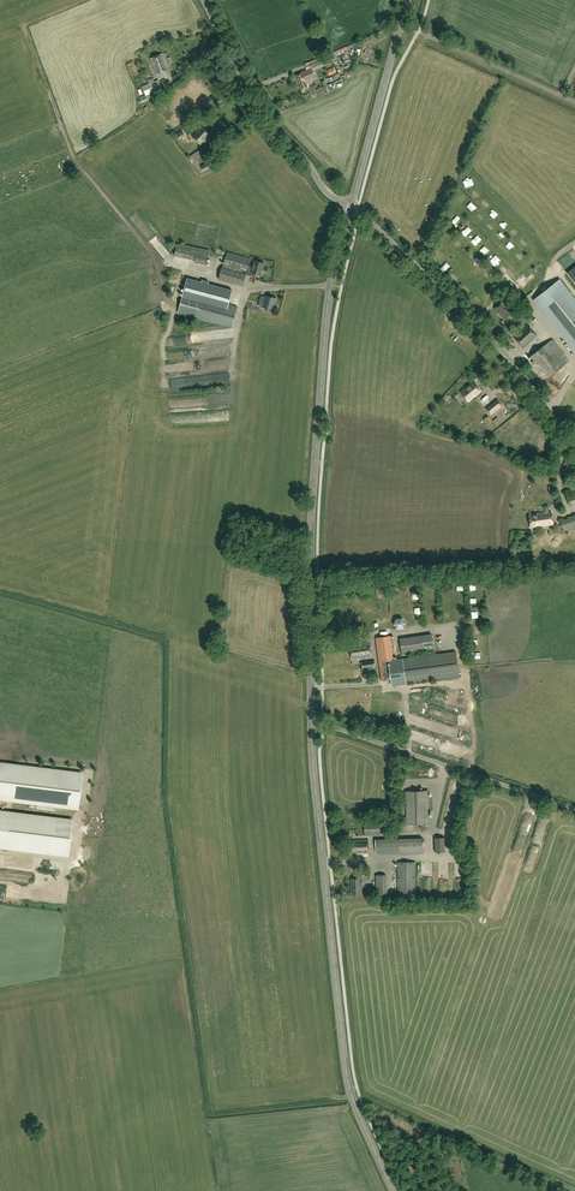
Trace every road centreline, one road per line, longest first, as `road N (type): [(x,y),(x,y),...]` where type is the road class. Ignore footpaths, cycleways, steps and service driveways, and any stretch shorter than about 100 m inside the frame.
road 1 (tertiary): [(351,206),(326,324),(310,544),(312,723)]
road 2 (tertiary): [(312,723),(347,1077),(393,1190)]
road 3 (unclassified): [(574,444),(502,350),(351,206)]
road 4 (unclassified): [(574,809),(312,723)]
road 5 (unclassified): [(351,206),(326,192),(258,107),(204,0)]
road 6 (tertiary): [(407,0),(351,206)]

